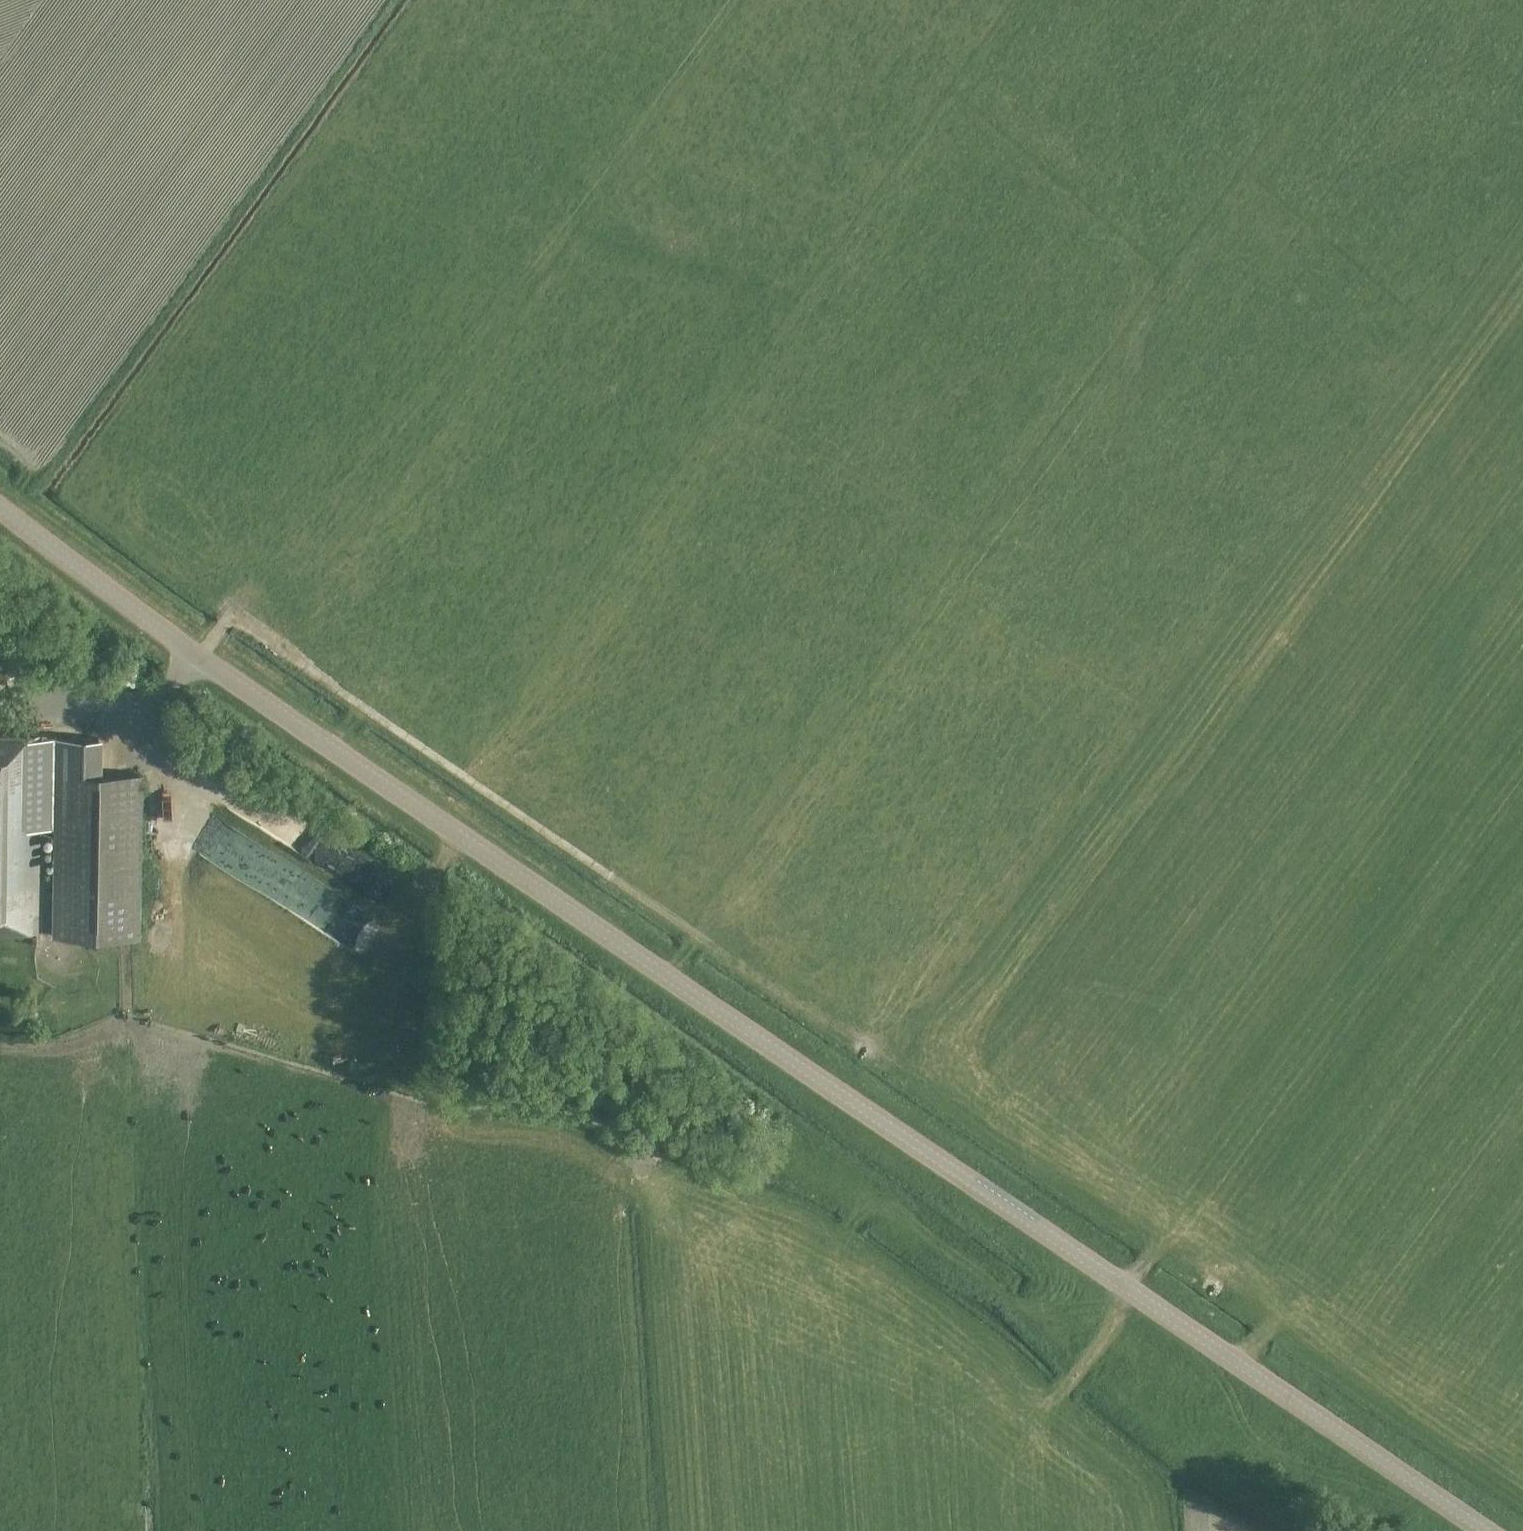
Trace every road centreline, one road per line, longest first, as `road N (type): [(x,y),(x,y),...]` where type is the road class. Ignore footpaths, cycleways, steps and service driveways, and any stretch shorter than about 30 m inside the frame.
road 1 (tertiary): [(1482,1530),(195,659),(0,511)]

